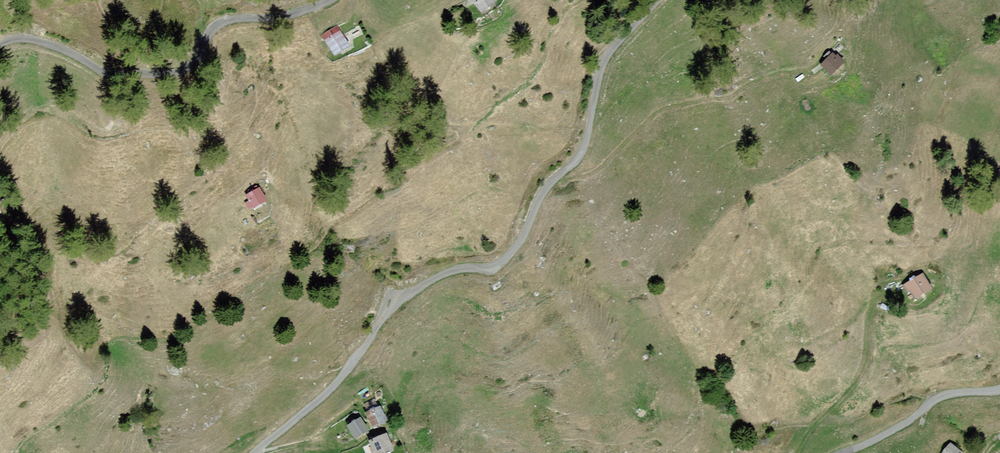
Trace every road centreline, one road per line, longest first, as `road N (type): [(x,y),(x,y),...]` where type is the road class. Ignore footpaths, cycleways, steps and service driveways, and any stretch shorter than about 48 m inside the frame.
road 1 (residential): [(255,452),(339,379),(393,306),(444,273),(494,266),(511,253),(545,190),(585,147),(606,57),(658,0)]
road 2 (residential): [(329,0),(290,16),(220,23),(191,67),(176,73),(114,75),(33,39),(0,45)]
road 3 (residential): [(999,390),(943,396),(843,452)]

